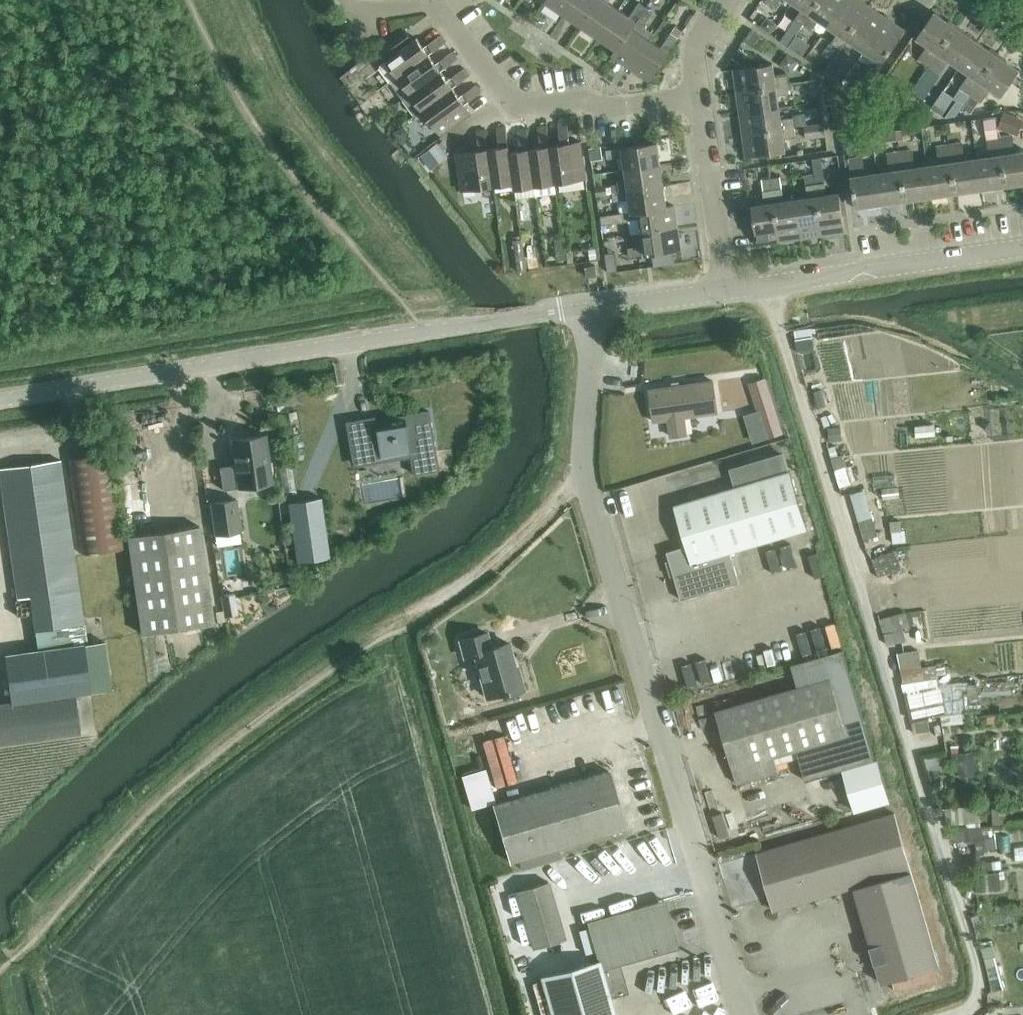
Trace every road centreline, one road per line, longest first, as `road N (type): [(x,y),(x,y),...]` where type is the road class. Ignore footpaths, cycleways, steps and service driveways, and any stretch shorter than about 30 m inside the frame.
road 1 (track): [(766,283),(978,963),(977,1000),(967,1014)]
road 2 (unclassified): [(745,1014),(585,476),(591,307)]
road 3 (tertiary): [(0,399),(591,307)]
road 4 (residential): [(697,95),(625,107),(591,97),(514,103),(440,6),(367,11),(348,0)]
road 5 (tertiary): [(727,290),(1022,247)]
road 6 (track): [(389,633),(486,566),(585,476)]
road 7 (residential): [(727,290),(697,95)]
road 8 (tertiary): [(591,307),(727,290)]

